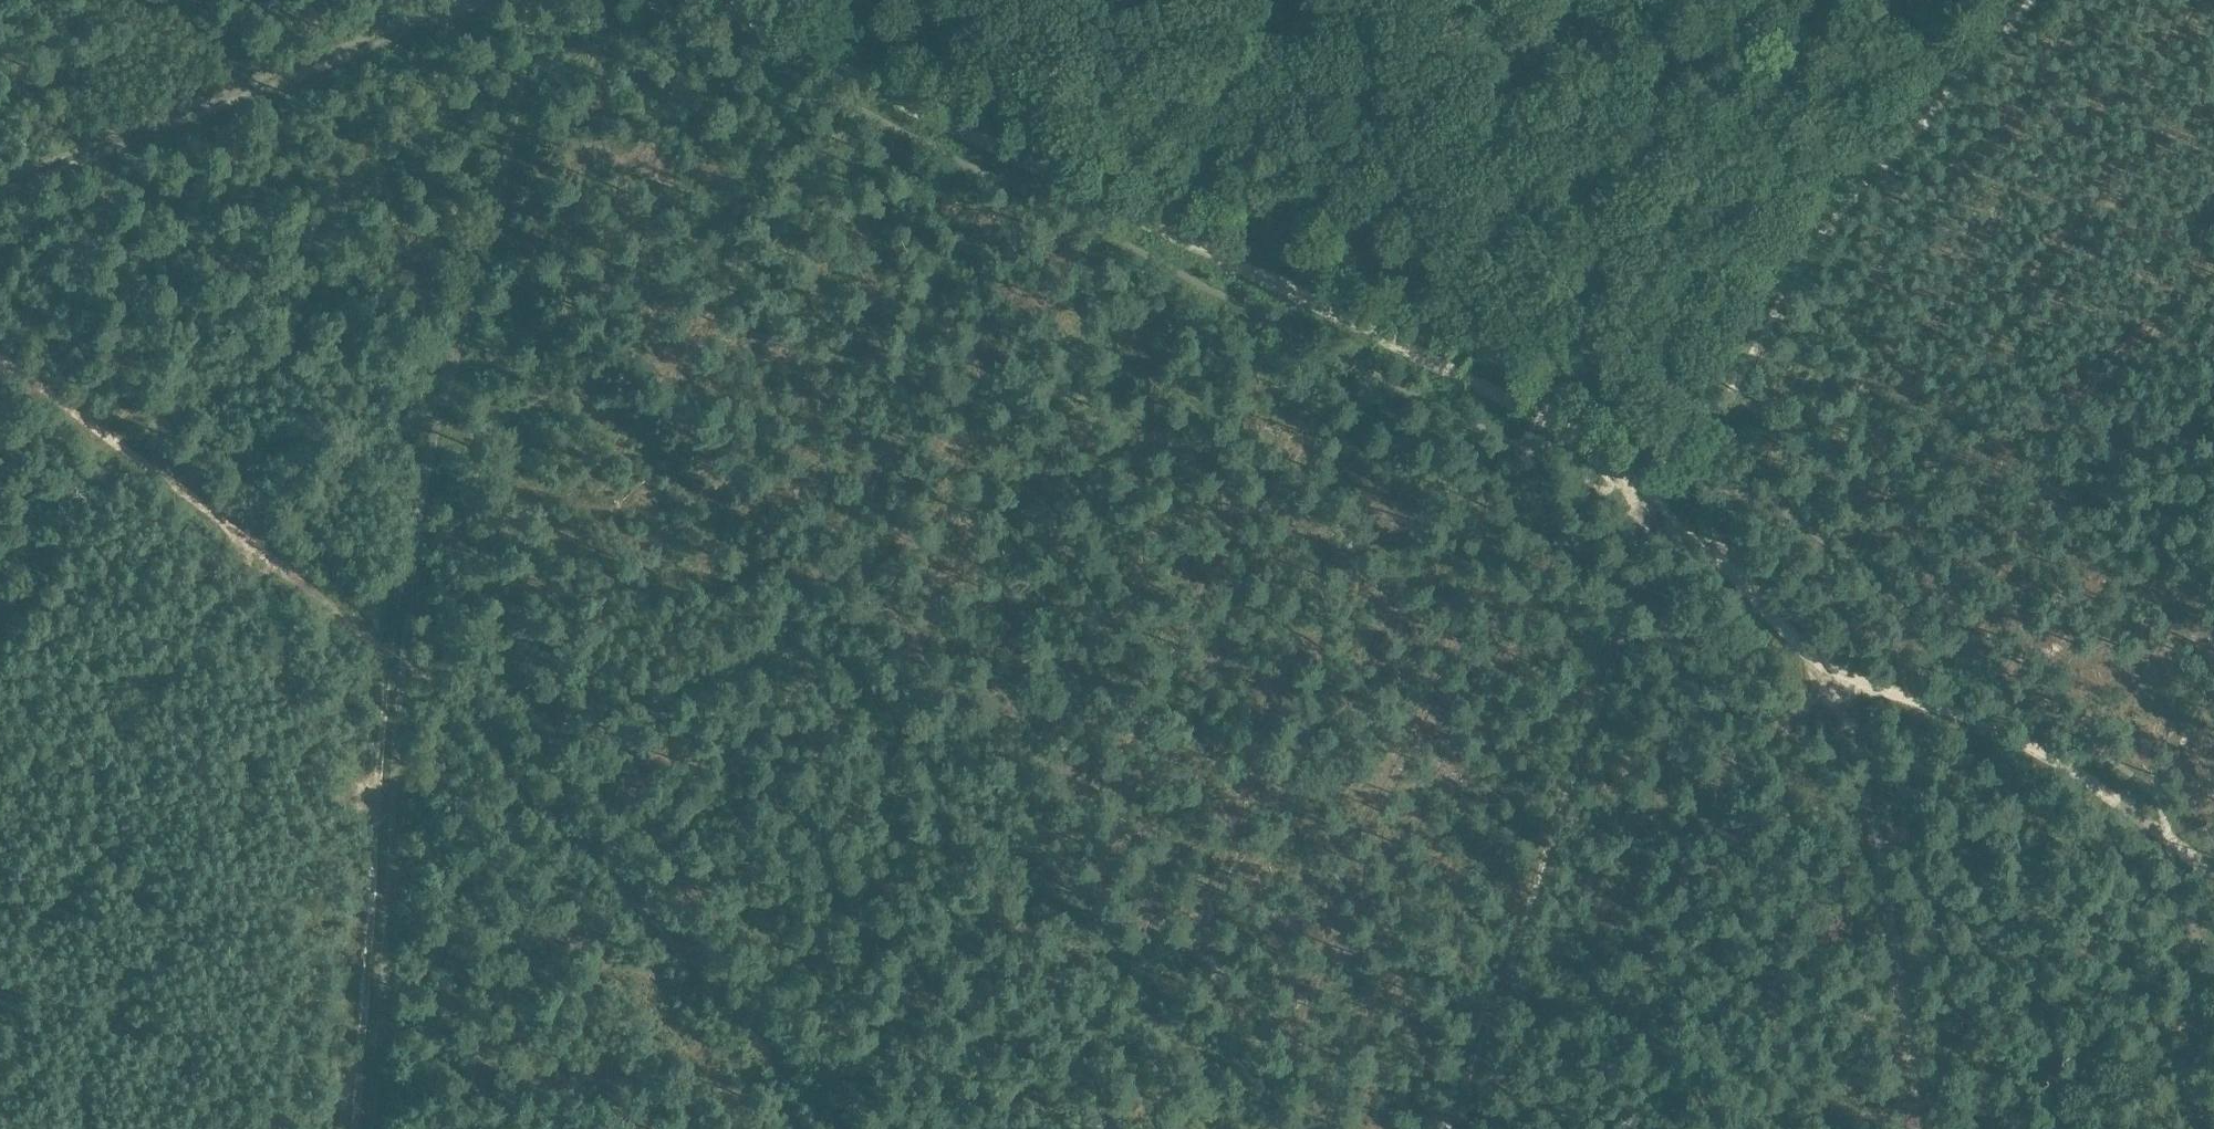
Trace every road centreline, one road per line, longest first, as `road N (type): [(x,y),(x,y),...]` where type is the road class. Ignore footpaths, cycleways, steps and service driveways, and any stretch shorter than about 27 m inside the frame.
road 1 (track): [(1657,532),(1595,449),(924,118),(707,0)]
road 2 (track): [(1657,532),(1718,550),(1845,683),(1996,728),(2035,748),(2213,883)]
road 3 (track): [(1657,532),(1447,1128)]
road 4 (track): [(486,0),(0,191)]
road 5 (track): [(353,1128),(385,650)]

